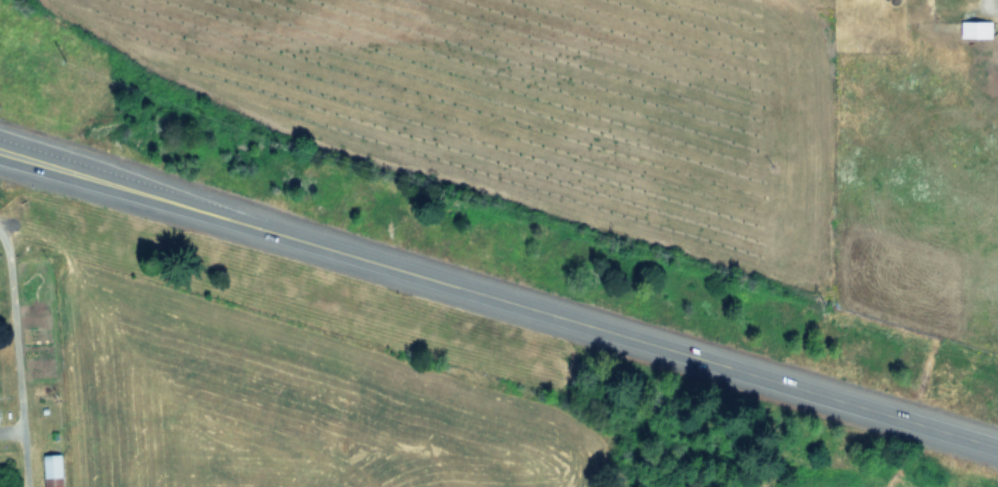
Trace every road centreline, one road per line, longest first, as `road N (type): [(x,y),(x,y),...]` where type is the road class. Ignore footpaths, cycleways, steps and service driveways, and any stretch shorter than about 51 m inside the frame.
road 1 (trunk): [(162,200),(997,446)]
road 2 (trunk): [(162,200),(0,134)]
road 3 (trunk): [(0,152),(162,200)]

